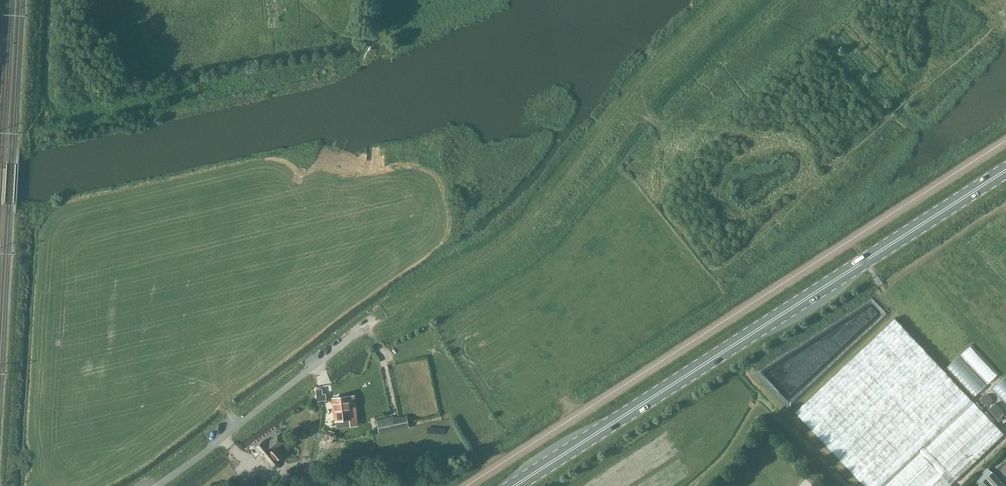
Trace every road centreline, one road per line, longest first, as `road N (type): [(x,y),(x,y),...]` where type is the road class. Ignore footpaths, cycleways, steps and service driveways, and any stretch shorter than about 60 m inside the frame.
road 1 (unclassified): [(1005,140),(465,485)]
road 2 (primary): [(515,485),(1005,170)]
road 3 (track): [(322,172),(232,369),(224,394),(234,428)]
road 4 (residential): [(155,485),(365,326)]

